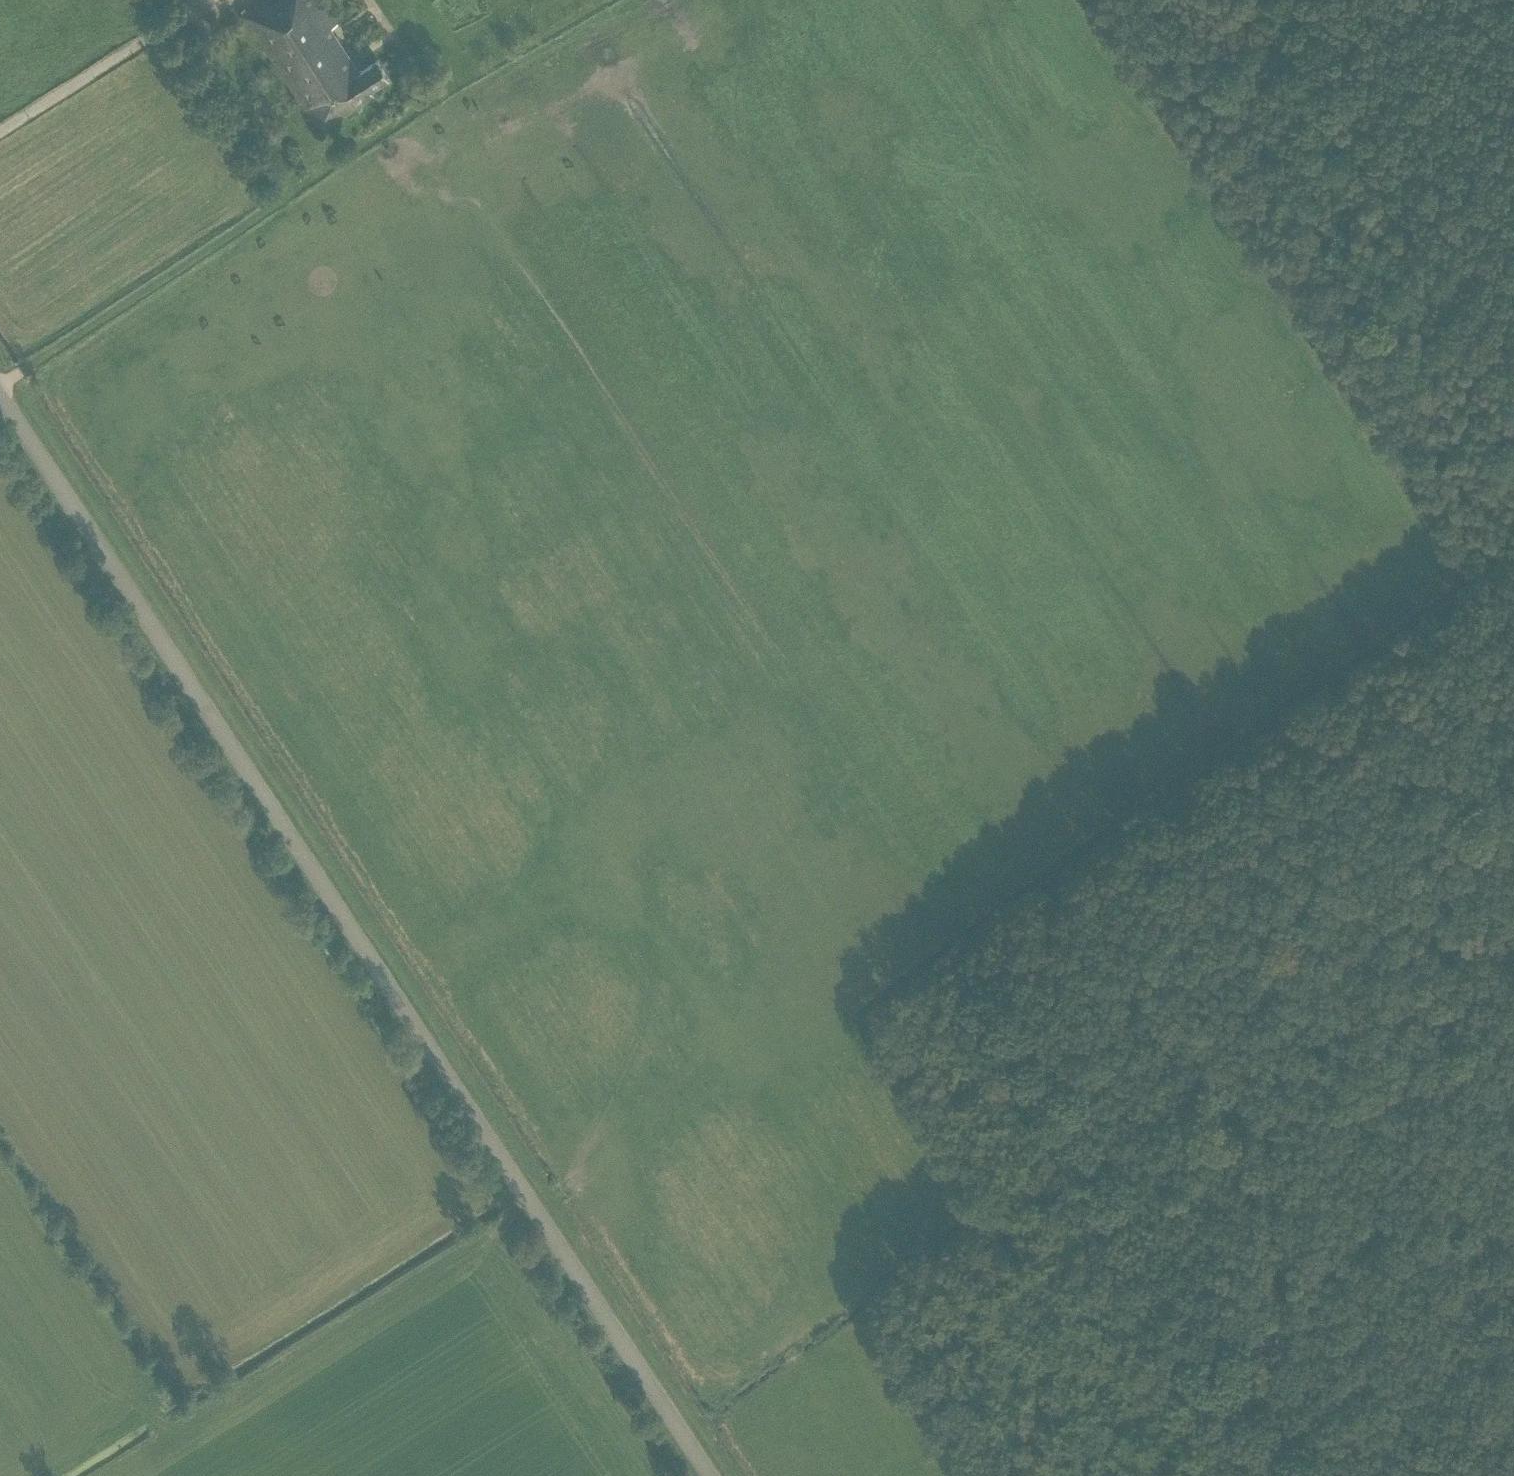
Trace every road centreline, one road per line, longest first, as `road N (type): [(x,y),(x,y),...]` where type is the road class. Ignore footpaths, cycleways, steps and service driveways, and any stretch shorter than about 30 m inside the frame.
road 1 (tertiary): [(709,1475),(0,393)]

